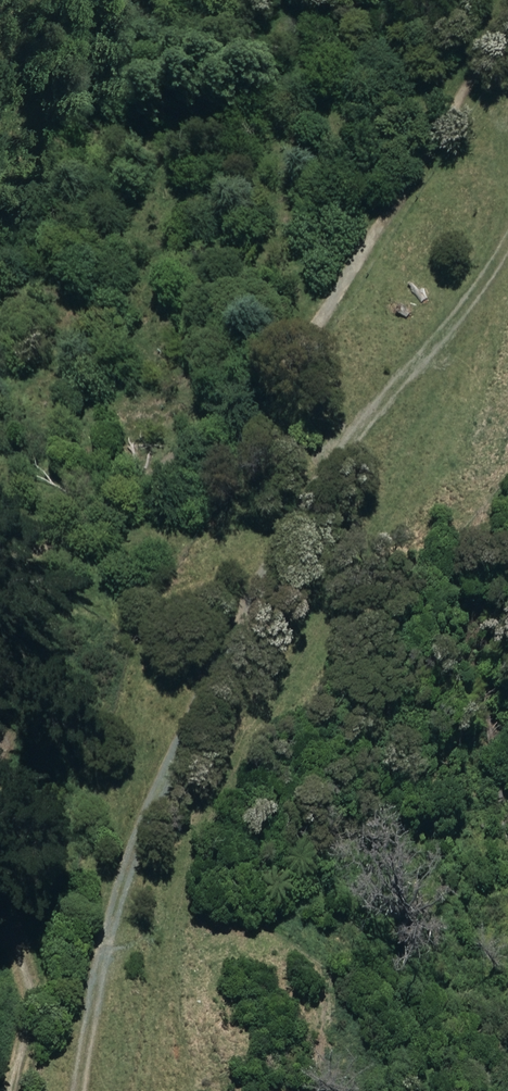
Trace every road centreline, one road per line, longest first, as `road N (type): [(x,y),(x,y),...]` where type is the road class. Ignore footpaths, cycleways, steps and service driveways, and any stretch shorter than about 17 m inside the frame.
road 1 (track): [(104,1090),(216,650),(507,195)]
road 2 (track): [(0,636),(75,565),(164,501),(271,367),(403,150),(507,0)]
road 3 (track): [(14,1090),(23,1050),(18,942),(0,908)]

